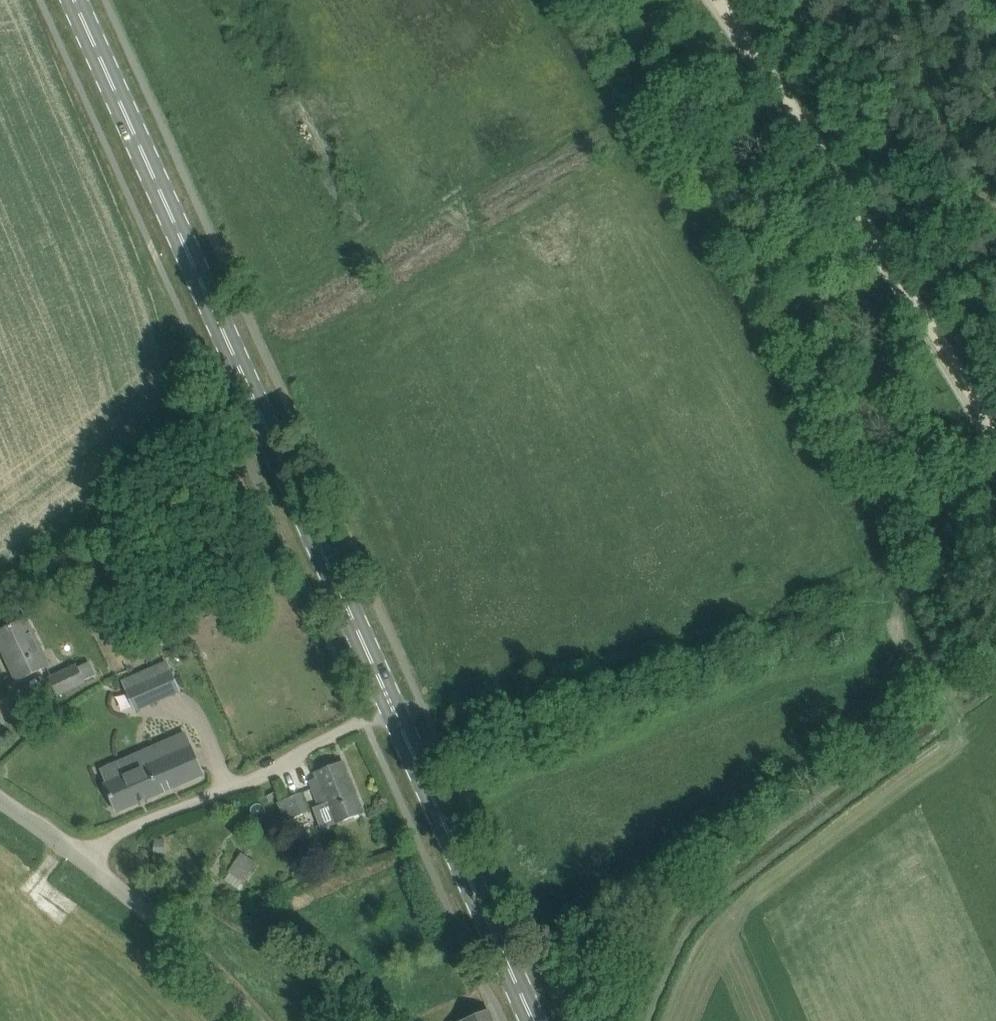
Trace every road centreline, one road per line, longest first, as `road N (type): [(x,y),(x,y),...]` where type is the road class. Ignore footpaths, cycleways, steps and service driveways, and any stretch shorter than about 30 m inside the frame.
road 1 (primary): [(533,1020),(76,0)]
road 2 (track): [(995,425),(793,97),(721,0)]
road 3 (track): [(72,849),(234,793),(365,720),(396,715)]
road 4 (unclassified): [(260,1020),(133,900),(0,798)]

